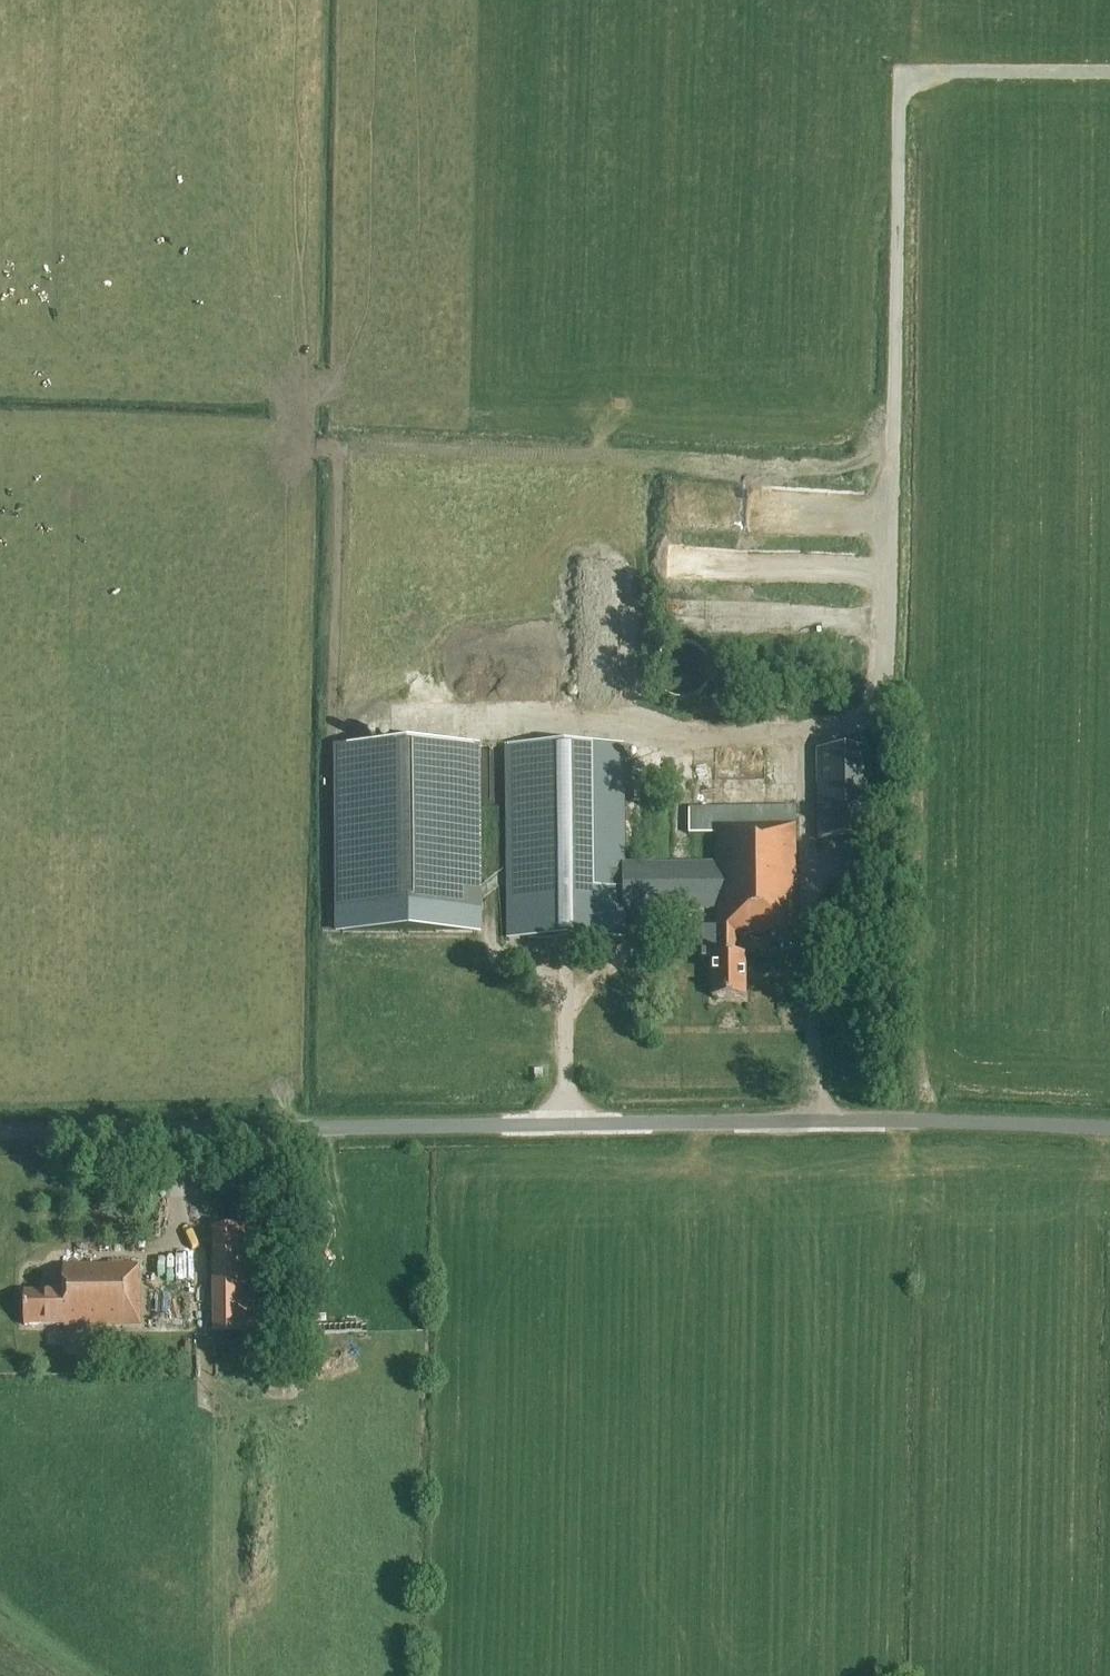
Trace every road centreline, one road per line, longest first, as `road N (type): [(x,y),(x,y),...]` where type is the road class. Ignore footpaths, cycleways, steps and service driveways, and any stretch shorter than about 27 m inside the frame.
road 1 (unclassified): [(0,1134),(747,1124),(1109,1134)]

